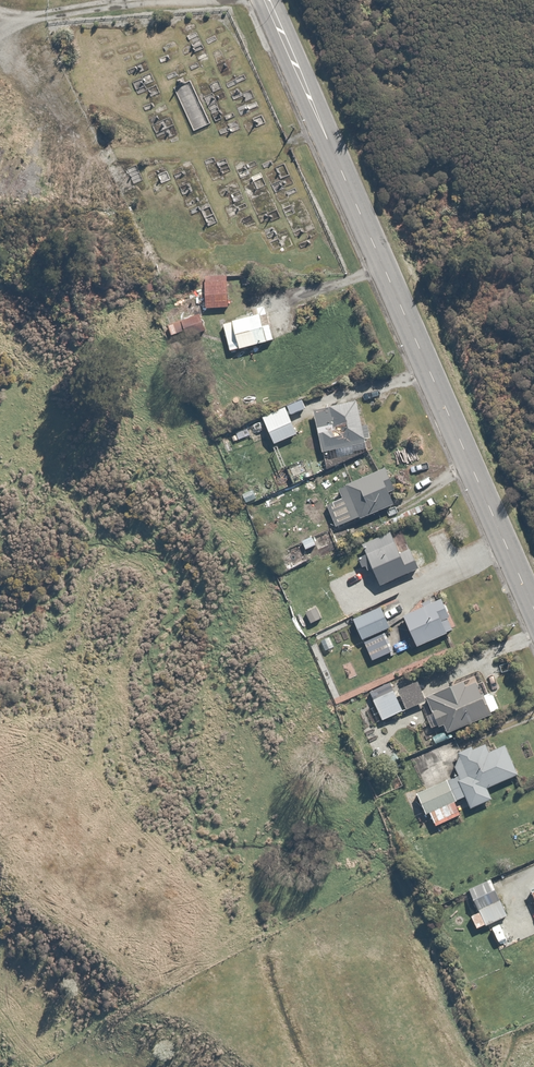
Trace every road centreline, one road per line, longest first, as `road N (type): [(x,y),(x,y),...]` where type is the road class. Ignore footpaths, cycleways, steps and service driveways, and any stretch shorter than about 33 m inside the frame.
road 1 (secondary): [(267,0),(533,607)]

